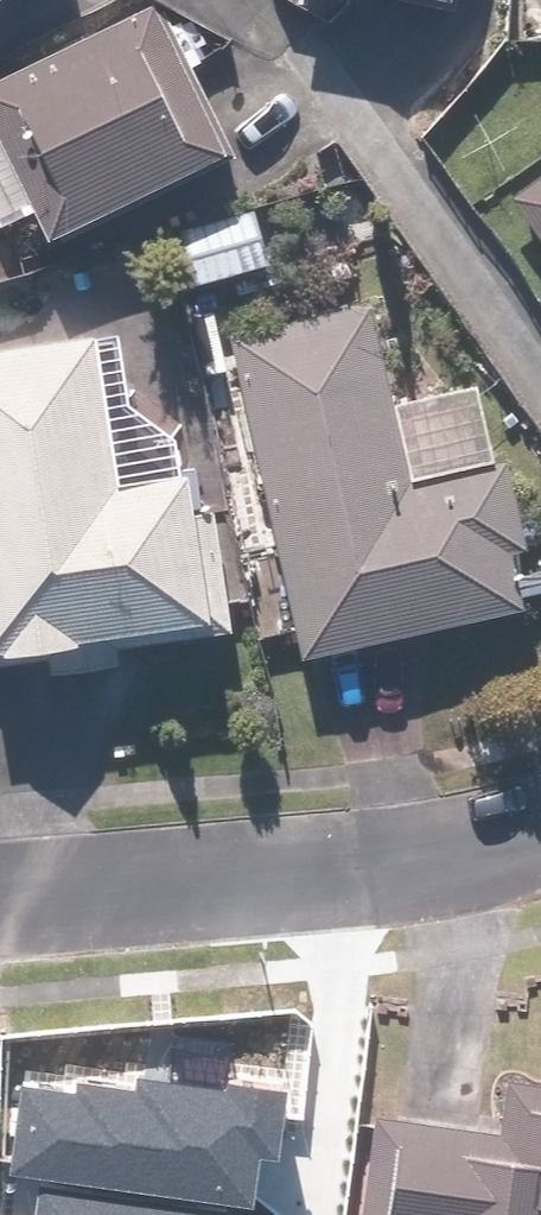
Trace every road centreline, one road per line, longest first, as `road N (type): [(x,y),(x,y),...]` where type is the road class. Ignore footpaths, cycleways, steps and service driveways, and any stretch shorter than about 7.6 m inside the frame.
road 1 (residential): [(0,893),(426,849),(540,824)]

